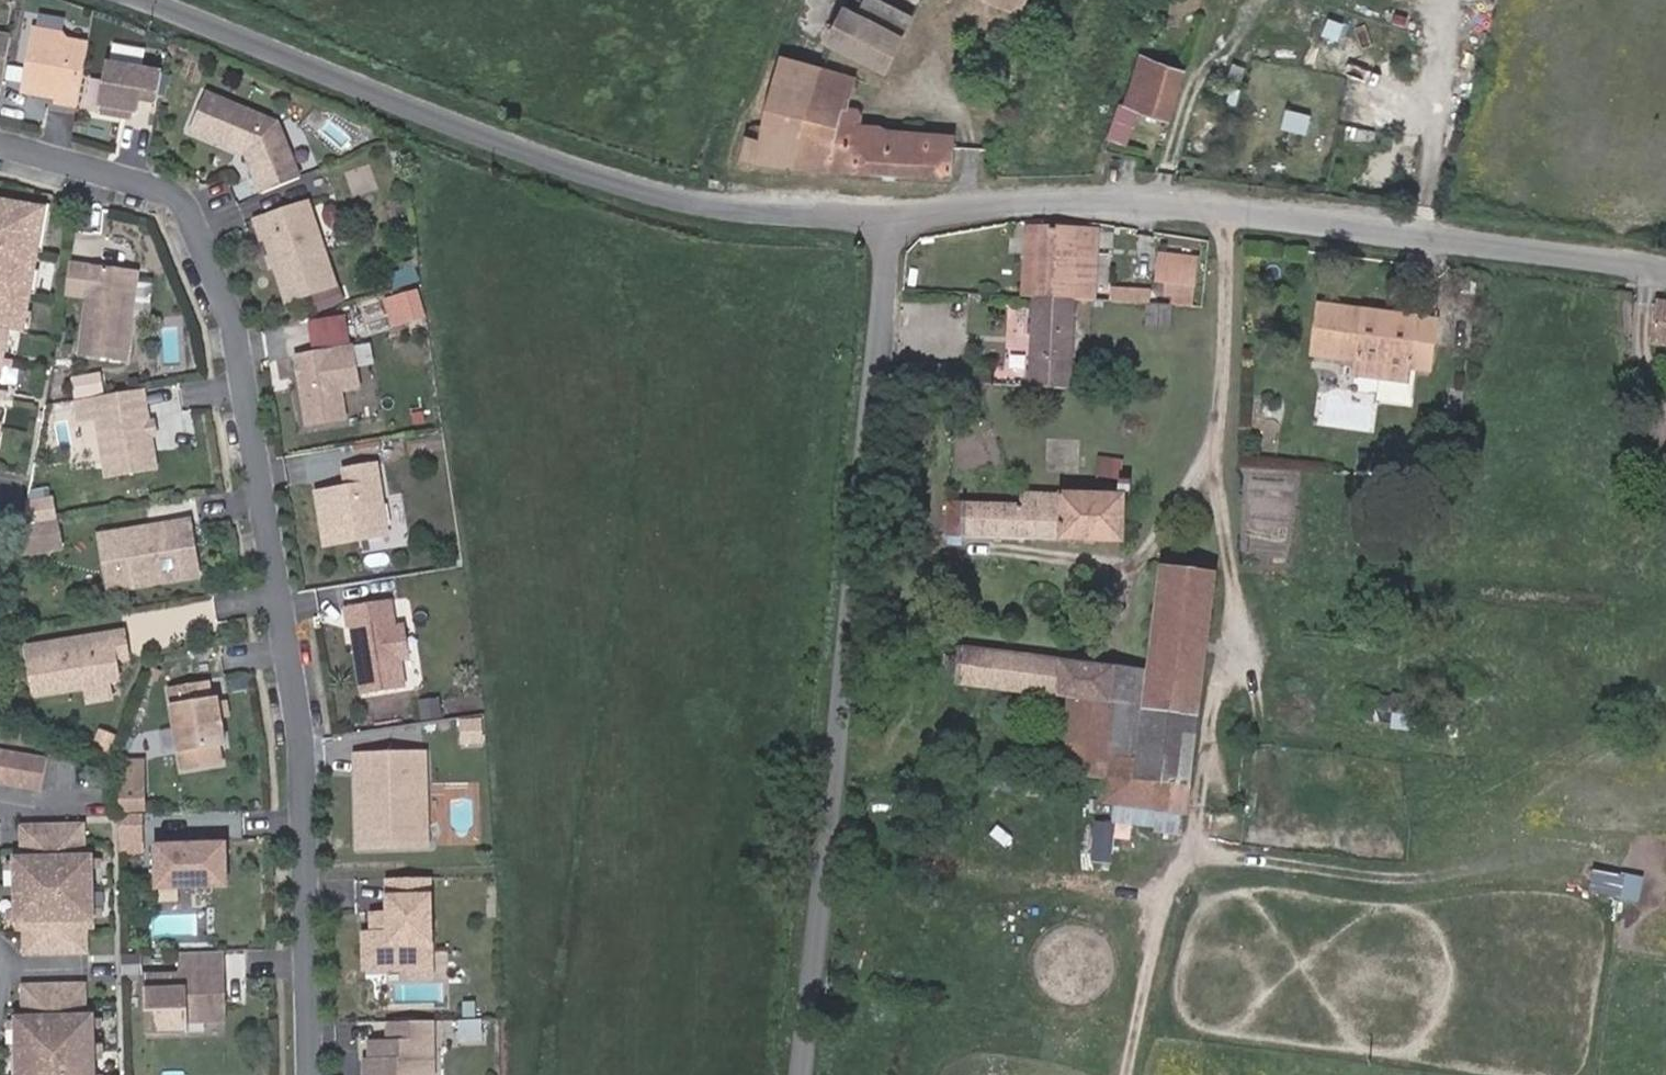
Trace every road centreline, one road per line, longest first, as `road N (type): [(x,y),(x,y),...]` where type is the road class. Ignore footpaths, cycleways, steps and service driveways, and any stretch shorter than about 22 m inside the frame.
road 1 (residential): [(0,148),(78,165),(182,203),(236,319),(303,749),(308,1074)]
road 2 (track): [(1123,1074),(1165,893),(1190,859),(1236,588),(1217,475),(1224,252),(1217,214)]
road 3 (residential): [(803,1074),(903,217)]
road 4 (residential): [(903,217),(694,205),(612,185),(149,0)]
road 5 (residential): [(1665,265),(1090,200),(903,217)]
road 6 (track): [(694,205),(784,0)]

